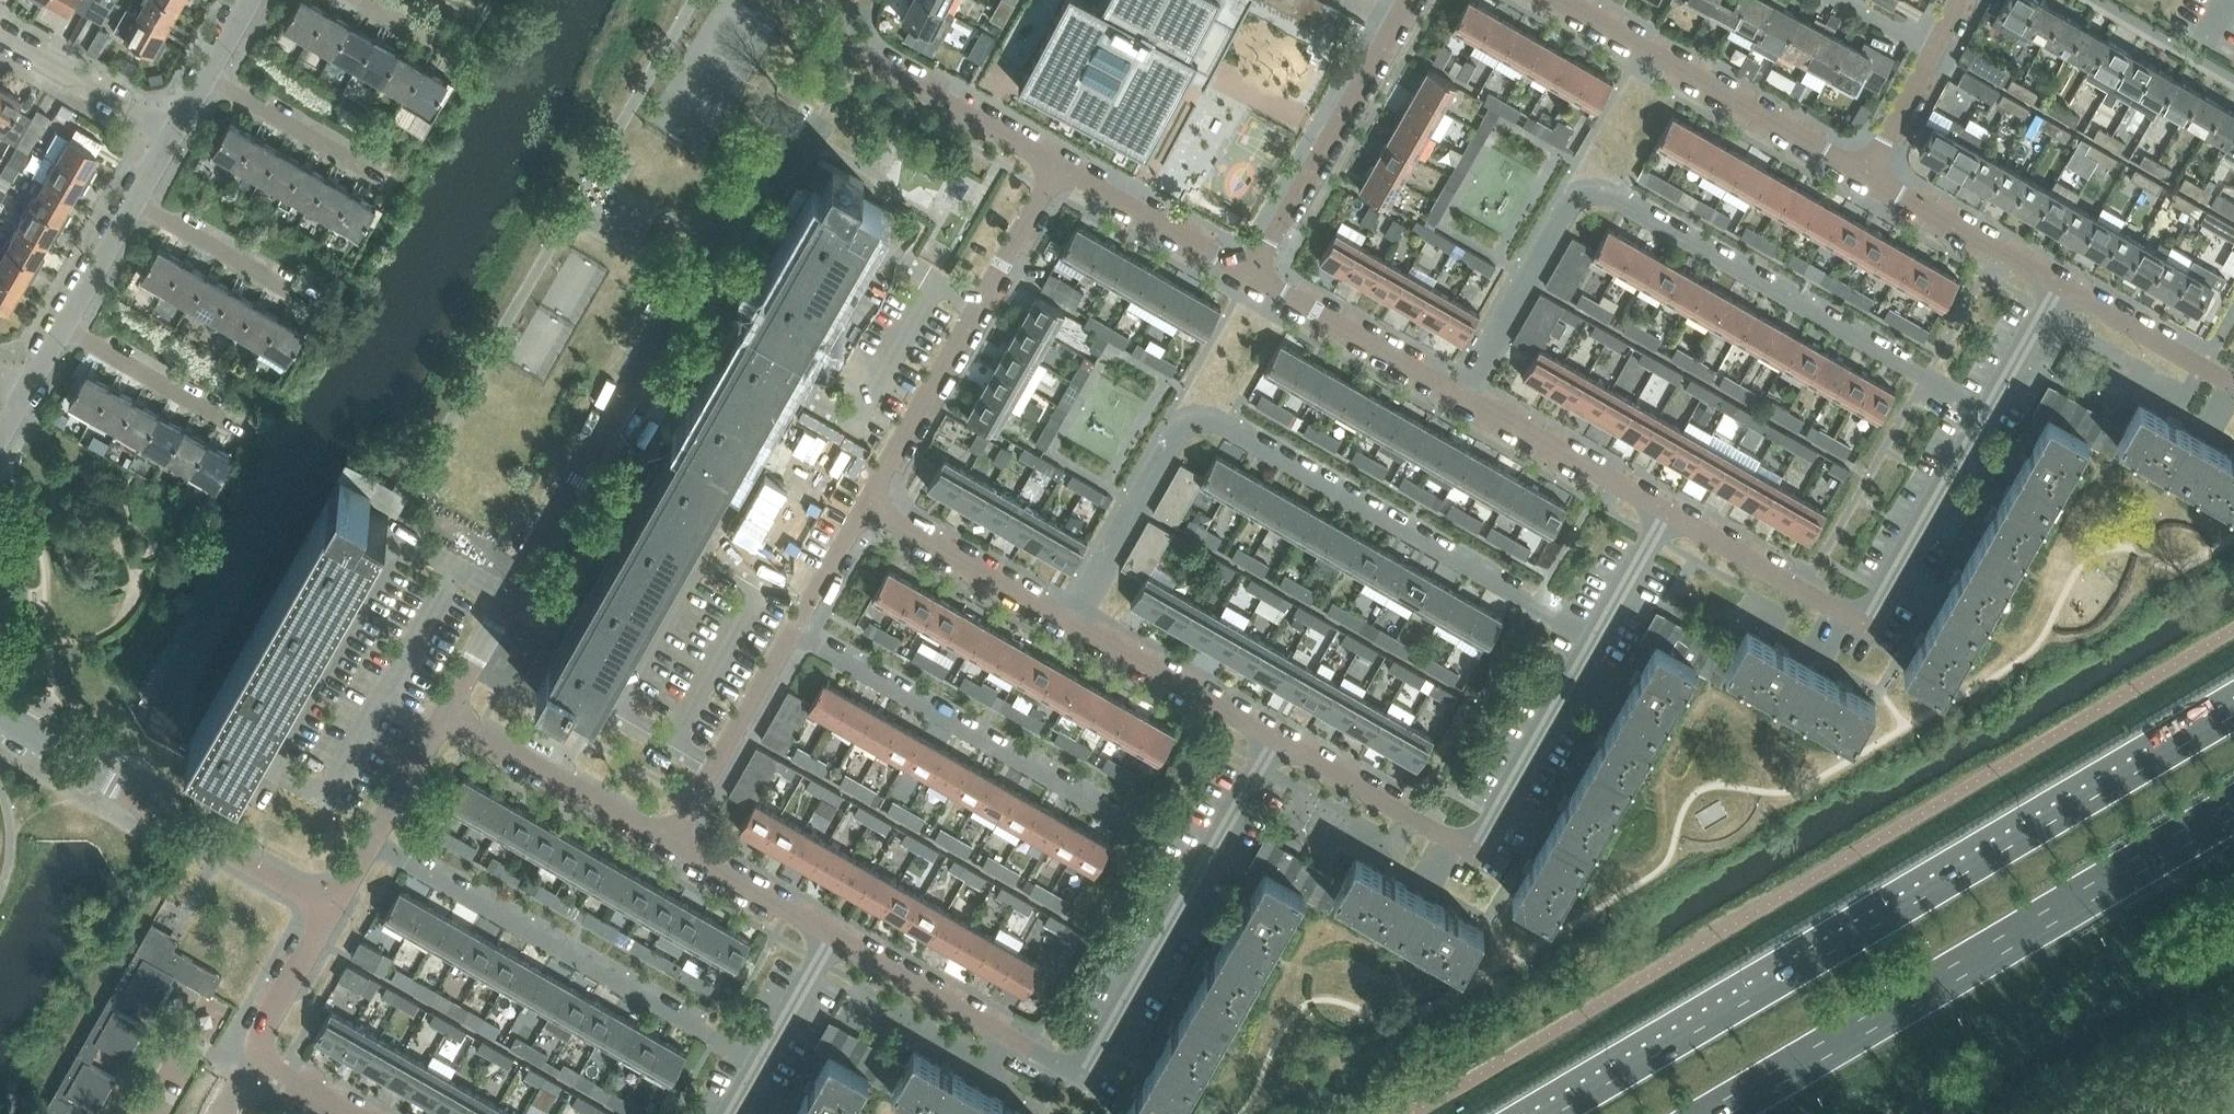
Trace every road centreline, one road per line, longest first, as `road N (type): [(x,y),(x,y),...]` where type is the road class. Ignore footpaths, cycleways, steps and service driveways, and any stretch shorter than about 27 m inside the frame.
road 1 (trunk): [(2233,714),(1550,1113)]
road 2 (residential): [(449,714),(823,31)]
road 3 (residential): [(1067,630),(1183,423),(1209,420),(1585,640)]
road 4 (residential): [(1463,399),(1577,196),(1609,194),(1985,411)]
road 5 (trunk): [(1715,1113),(2233,809)]
road 6 (residential): [(1200,868),(1088,1059),(1066,1069),(837,944)]
road 7 (residential): [(1657,514),(1848,621),(1871,612),(1985,411)]
road 8 (residential): [(1200,868),(793,633)]
road 9 (residential): [(766,1073),(368,845)]
road 10 (residential): [(1585,640),(1483,829),(1449,843),(1271,741)]
road 11 (residential): [(863,513),(1060,172)]
road 12 (residential): [(330,910),(0,723)]
road 13 (residential): [(1856,173),(1549,0)]
road 14 (residential): [(1258,278),(1403,16)]
road 15 (residential): [(823,31),(1060,172)]
road 16 (residential): [(353,1113),(262,1057),(263,1024),(330,910)]
road 17 (residential): [(673,847),(449,714)]
road 18 (residential): [(673,847),(793,633)]
road 19 (residential): [(1258,278),(1463,399)]
road 20 (residential): [(1067,630),(863,513)]
road 21 (residential): [(1271,741),(1067,630)]
road 22 (residential): [(2052,289),(1856,173)]
road 23 (residential): [(1463,399),(1657,514)]
road 24 (residential): [(1060,172),(1258,278)]
road 25 (residential): [(383,181),(202,76)]
road 26 (residential): [(311,304),(130,201)]
road 27 (residential): [(2052,289),(2233,387)]
road 28 (residential): [(237,428),(61,327)]
road 29 (residential): [(174,133),(0,33)]
road 30 (residential): [(1856,173),(1947,0)]
road 31 (residential): [(837,944),(673,847)]
road 32 (residential): [(2233,88),(2079,0)]
road 33 (residential): [(368,845),(449,714)]
road 34 (residential): [(837,944),(766,1073)]
road 35 (residential): [(1271,741),(1200,868)]
road 36 (residential): [(1657,514),(1585,640)]
road 37 (residential): [(61,327),(130,201)]
road 38 (residential): [(1985,411),(2052,289)]
road 39 (residential): [(793,633),(863,513)]

